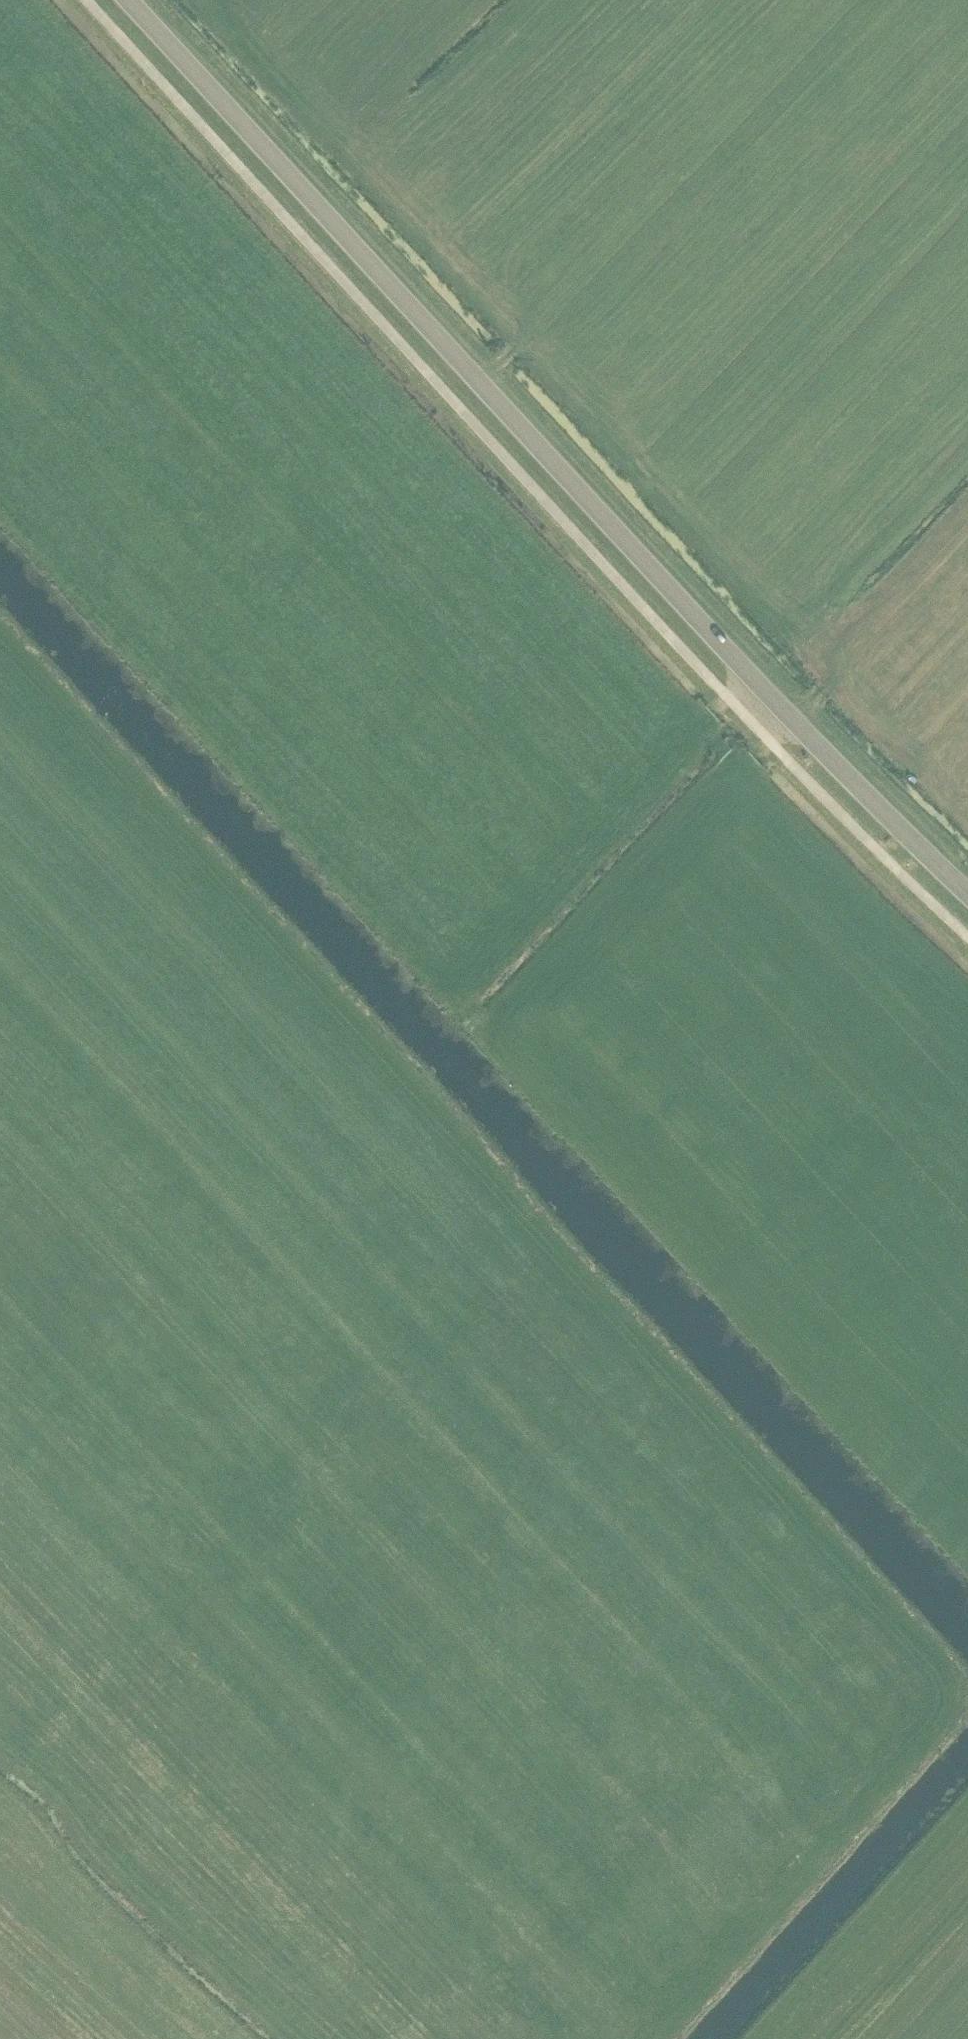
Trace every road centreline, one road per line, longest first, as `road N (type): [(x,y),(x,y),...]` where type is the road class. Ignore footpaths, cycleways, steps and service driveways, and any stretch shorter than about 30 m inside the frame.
road 1 (secondary): [(967,891),(821,748),(128,0)]

